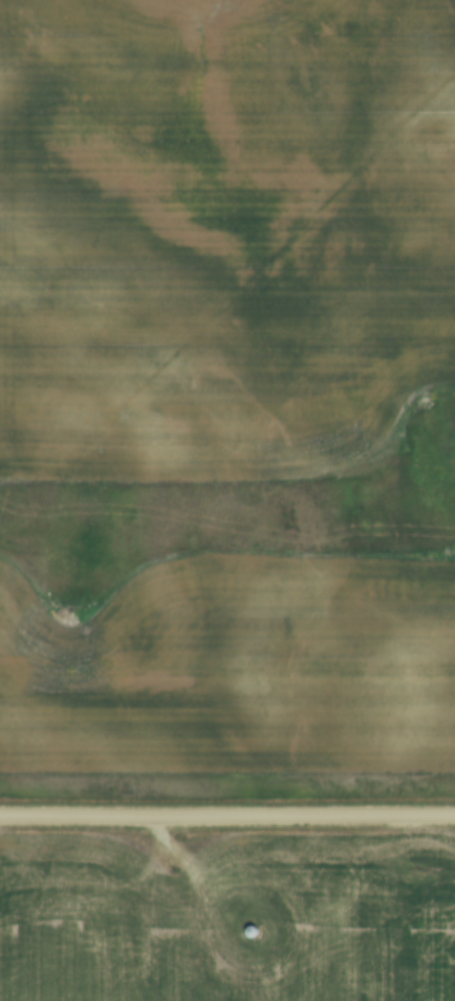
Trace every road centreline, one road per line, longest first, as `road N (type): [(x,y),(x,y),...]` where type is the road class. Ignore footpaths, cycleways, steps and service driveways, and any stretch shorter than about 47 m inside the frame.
road 1 (residential): [(0,819),(454,818)]

